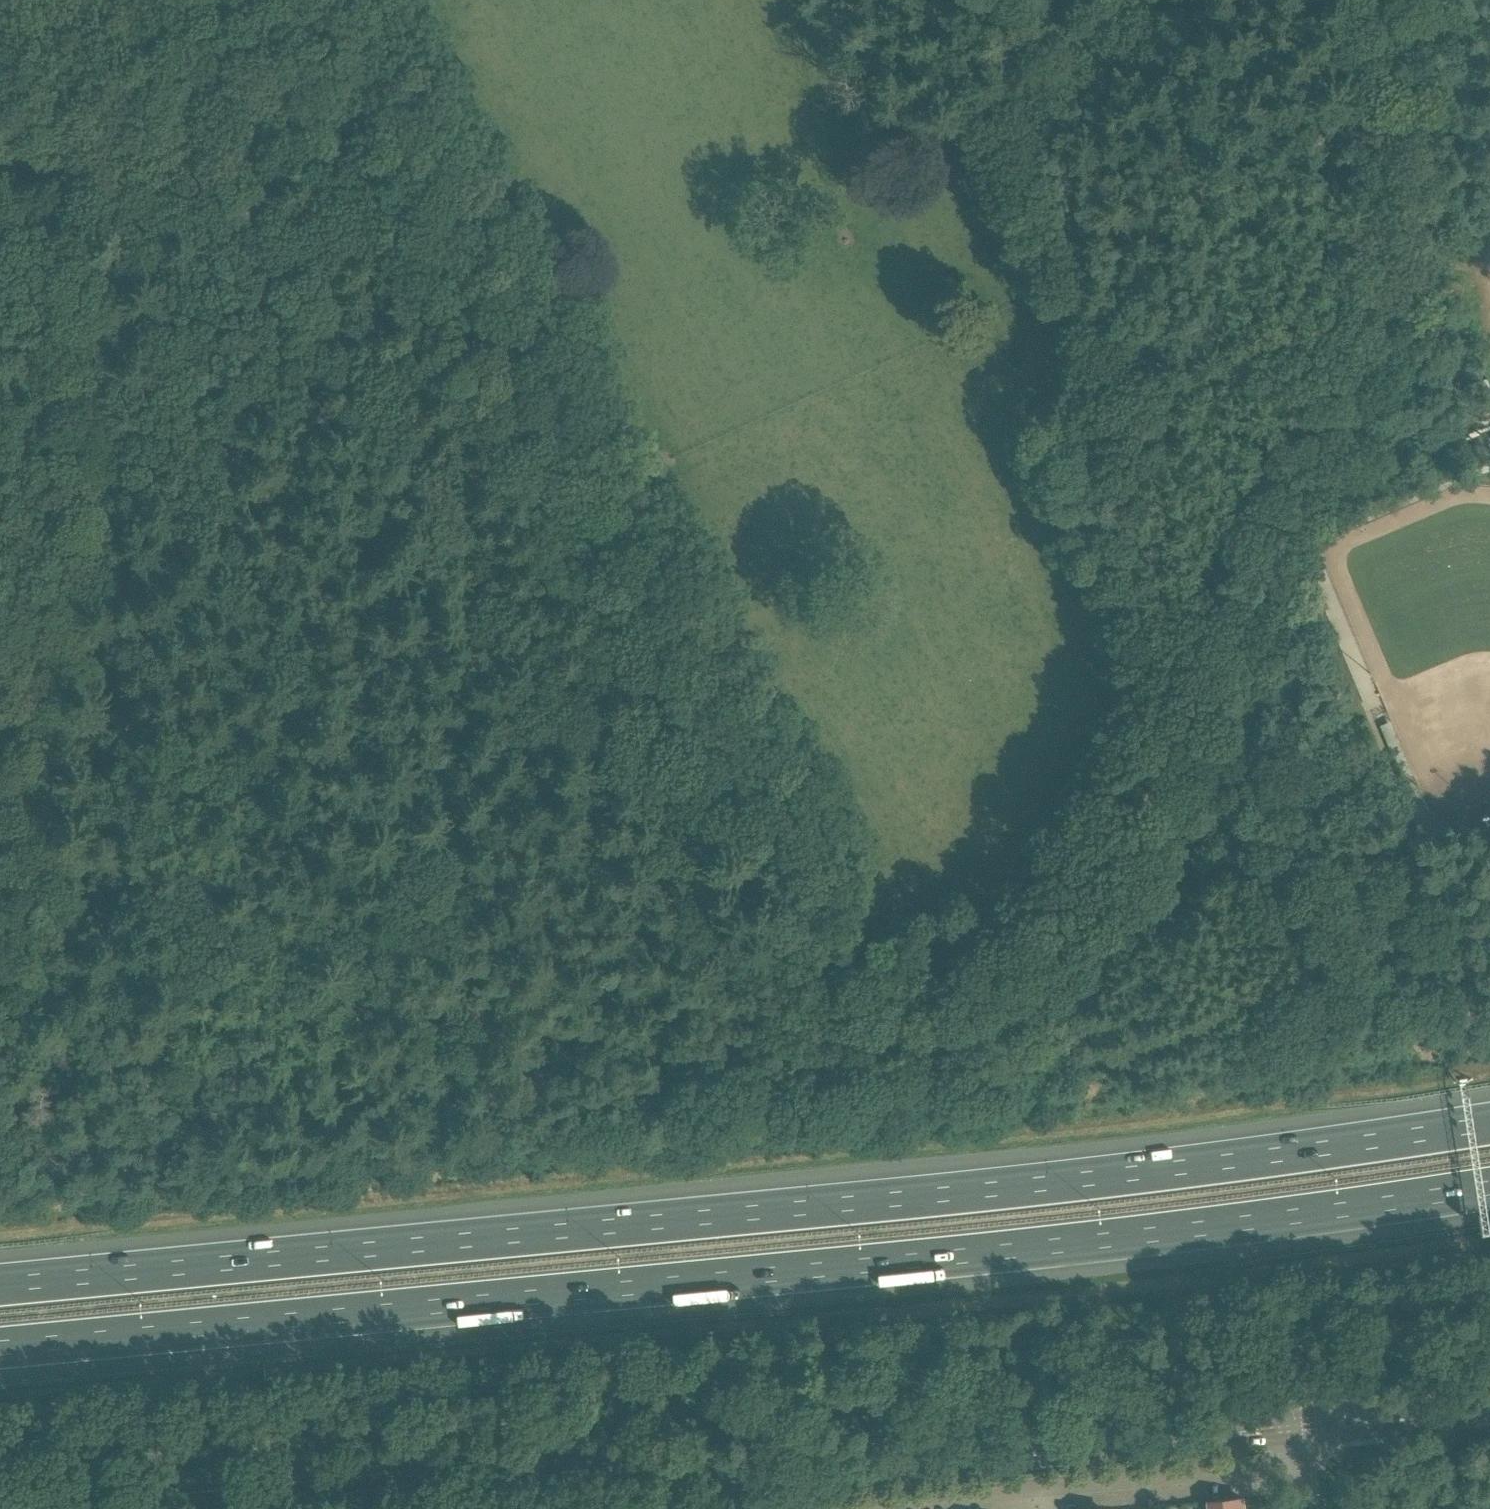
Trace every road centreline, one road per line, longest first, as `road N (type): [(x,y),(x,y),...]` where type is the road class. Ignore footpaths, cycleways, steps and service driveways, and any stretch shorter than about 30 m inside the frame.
road 1 (motorway): [(1489,1121),(1018,1187),(0,1285)]
road 2 (motorway): [(0,1349),(1120,1239),(1489,1186)]
road 3 (secondary): [(786,1487),(734,1490),(551,1465),(256,1484),(68,1508)]
road 4 (secondary): [(1300,1431),(786,1487)]
road 5 (residential): [(1034,1494),(1304,1467)]
road 6 (secondary): [(1489,1412),(1300,1431)]
road 7 (residential): [(891,1508),(1034,1494)]

